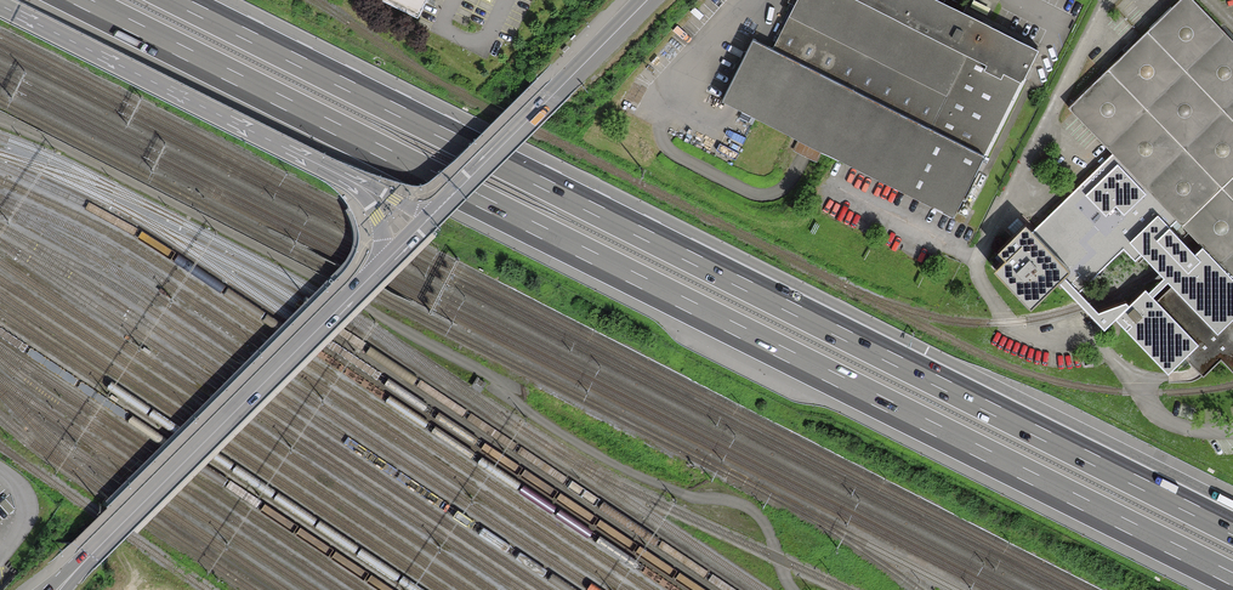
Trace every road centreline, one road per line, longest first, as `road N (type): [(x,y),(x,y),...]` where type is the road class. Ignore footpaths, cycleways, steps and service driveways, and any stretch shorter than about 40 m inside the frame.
road 1 (motorway): [(78,0),(1232,580)]
road 2 (motorway): [(1232,529),(179,0)]
road 3 (secondary): [(382,266),(90,556)]
road 4 (motorway): [(0,5),(338,174)]
road 5 (secondary): [(552,96),(430,218)]
road 6 (secondary): [(552,96),(649,0)]

